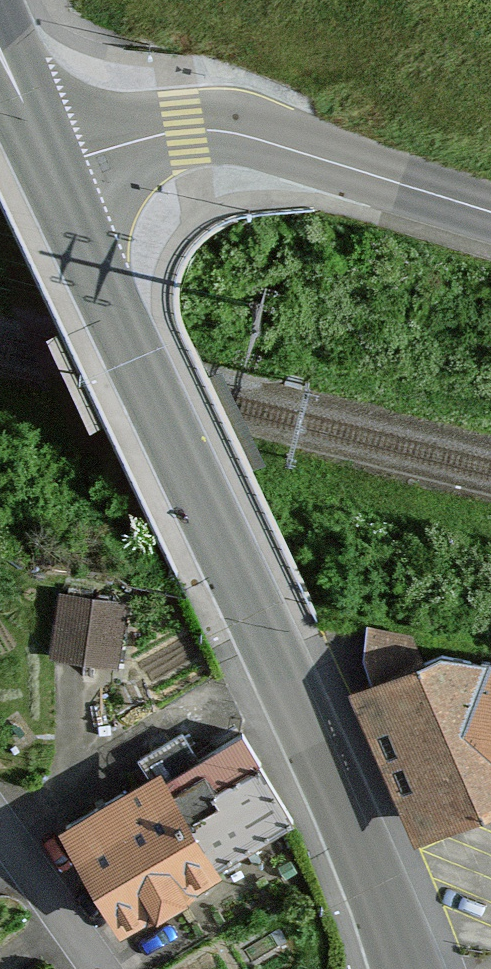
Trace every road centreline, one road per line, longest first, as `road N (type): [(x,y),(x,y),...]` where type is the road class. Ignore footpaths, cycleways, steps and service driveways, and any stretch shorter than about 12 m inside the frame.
road 1 (tertiary): [(47,165),(373,867),(409,968)]
road 2 (tertiary): [(490,212),(236,133),(159,134),(47,165)]
road 3 (residential): [(100,968),(0,829)]

